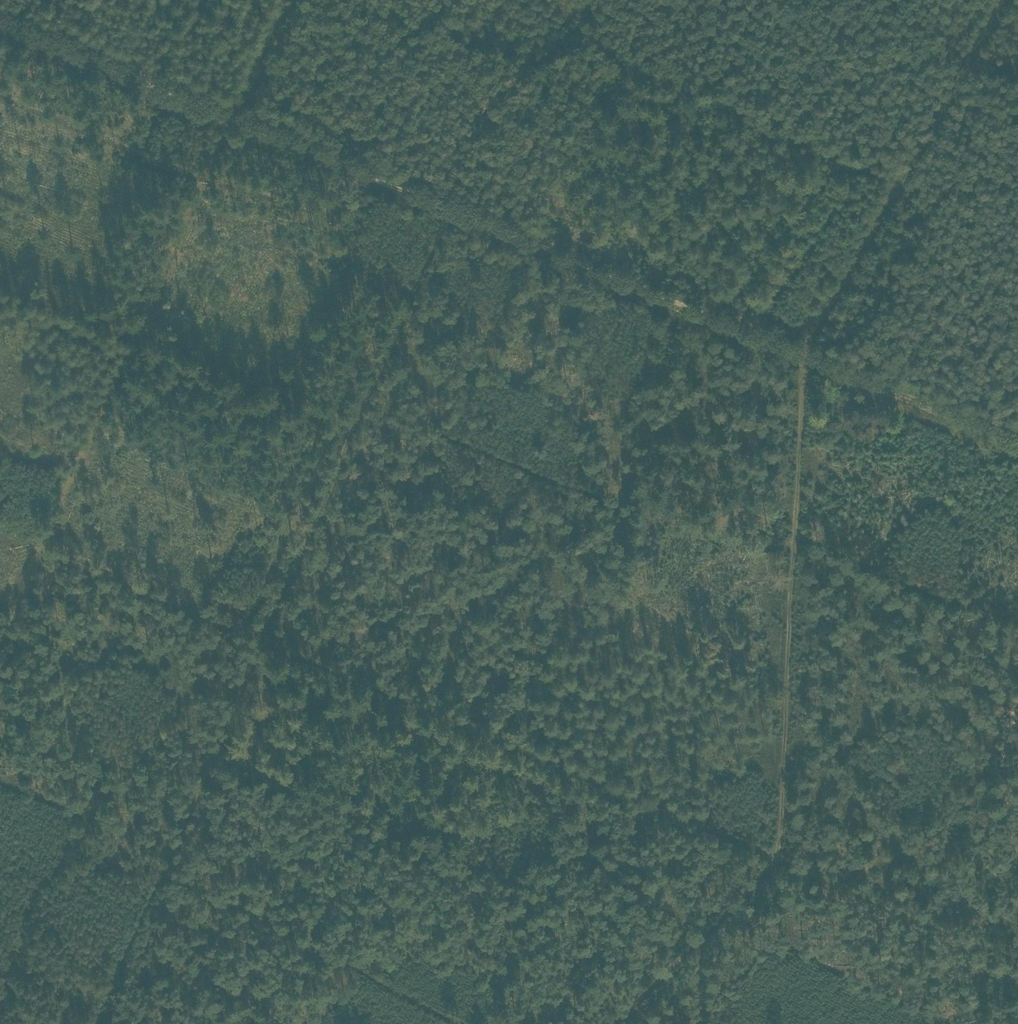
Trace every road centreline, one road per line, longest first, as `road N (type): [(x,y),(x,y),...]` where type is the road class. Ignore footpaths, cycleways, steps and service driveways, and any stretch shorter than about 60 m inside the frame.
road 1 (track): [(778,868),(250,651)]
road 2 (track): [(778,868),(804,352)]
road 3 (track): [(436,208),(250,651)]
road 4 (track): [(0,24),(436,208)]
road 5 (track): [(250,651),(96,1023)]
road 6 (track): [(804,352),(436,208)]
road 7 (track): [(0,544),(250,651)]
road 8 (track): [(1017,964),(778,868)]
road 9 (track): [(778,868),(621,1023)]

